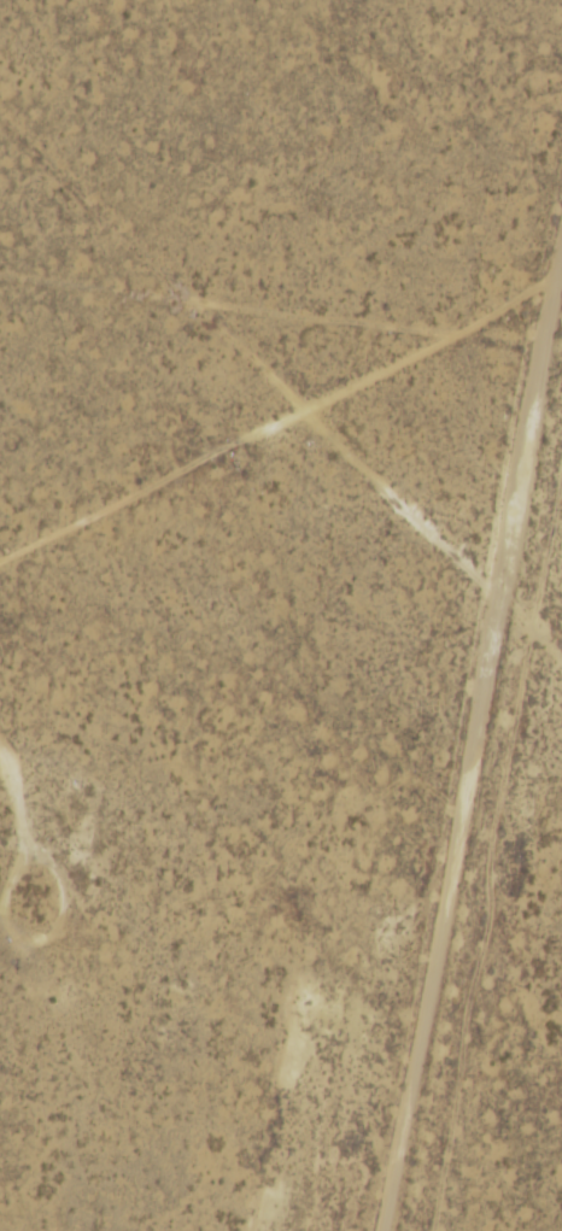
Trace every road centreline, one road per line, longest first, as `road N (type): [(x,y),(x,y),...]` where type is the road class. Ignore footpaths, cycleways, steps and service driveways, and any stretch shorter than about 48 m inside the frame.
road 1 (residential): [(561,719),(146,322),(0,296)]
road 2 (residential): [(357,1230),(464,625)]
road 3 (track): [(464,625),(497,547),(541,194),(561,103)]

